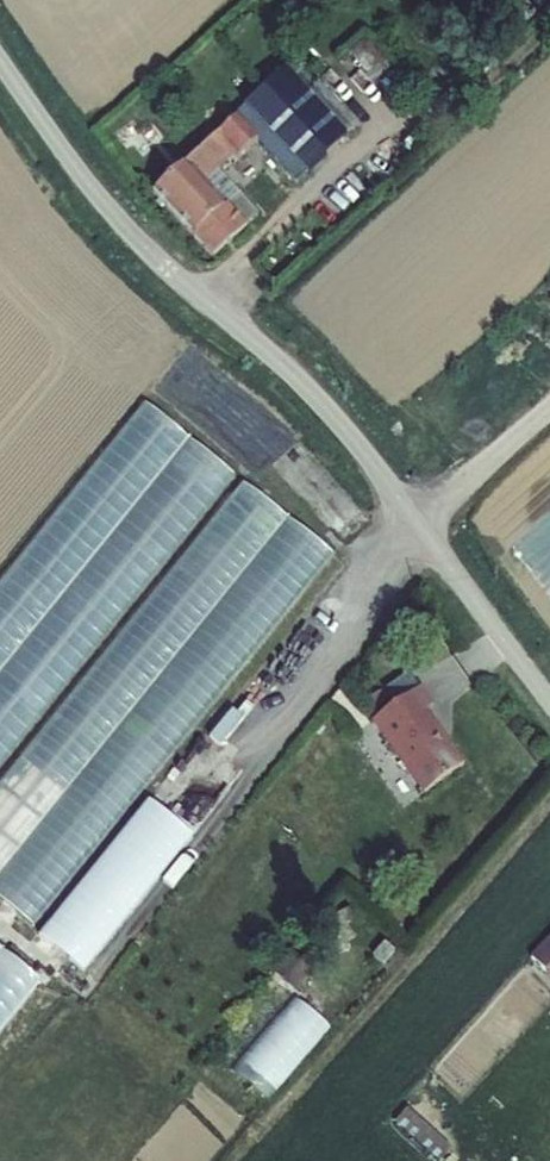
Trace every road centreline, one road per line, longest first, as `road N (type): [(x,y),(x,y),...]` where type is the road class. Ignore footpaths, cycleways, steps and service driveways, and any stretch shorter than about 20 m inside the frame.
road 1 (unclassified): [(549,699),(311,386),(146,248),(0,59)]

